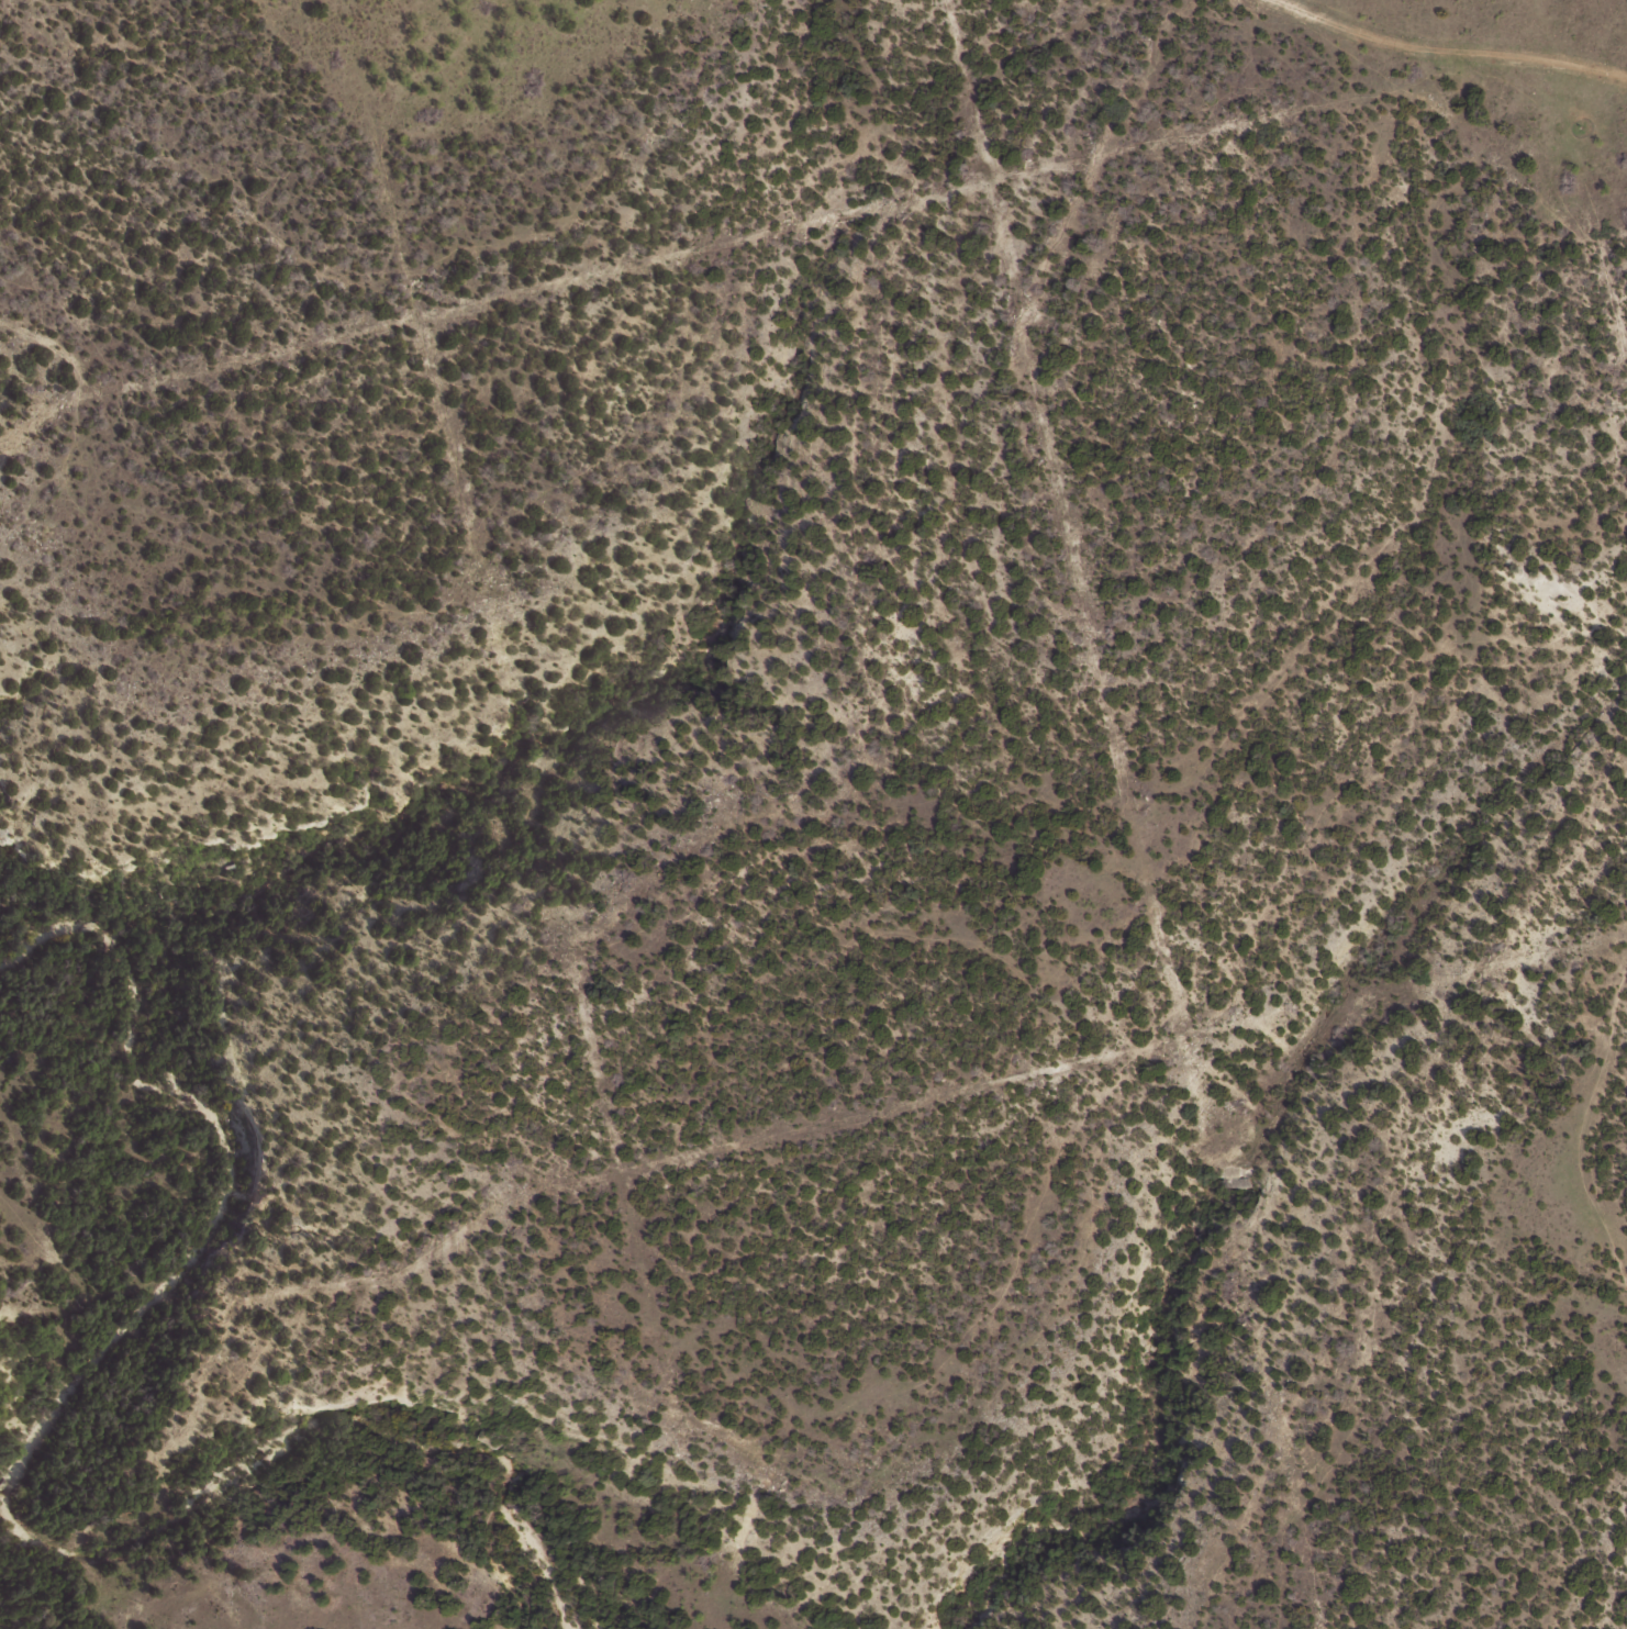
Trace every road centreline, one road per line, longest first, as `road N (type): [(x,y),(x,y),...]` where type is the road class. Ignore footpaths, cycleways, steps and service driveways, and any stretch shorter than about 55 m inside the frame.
road 1 (track): [(1626,103),(1473,69),(1296,0)]
road 2 (track): [(1626,1213),(1626,1045)]

